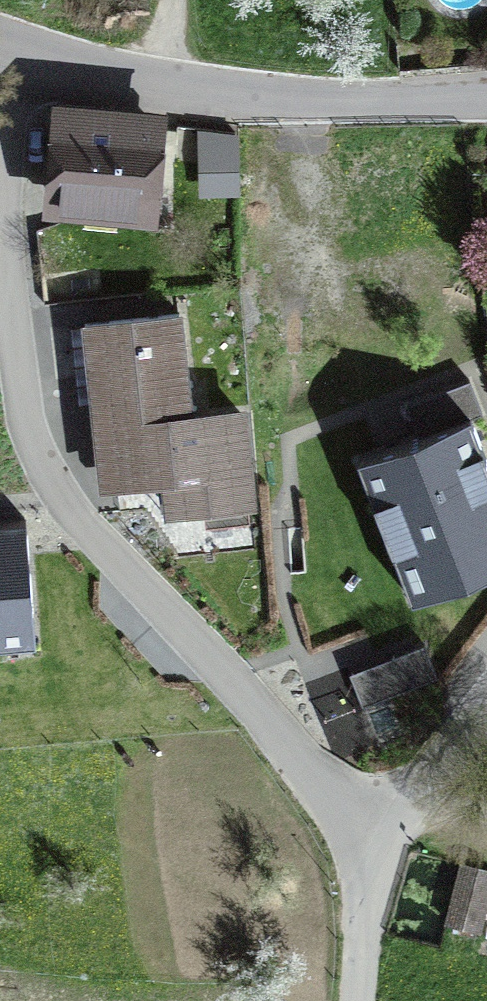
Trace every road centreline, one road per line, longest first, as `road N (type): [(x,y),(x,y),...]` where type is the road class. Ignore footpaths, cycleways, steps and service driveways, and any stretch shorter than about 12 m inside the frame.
road 1 (residential): [(0,172),(23,393),(54,486),(295,751),(384,816)]
road 2 (residential): [(0,40),(177,88),(263,101),(486,100)]
road 3 (residential): [(356,1000),(384,816)]
road 4 (residential): [(384,816),(486,692)]

